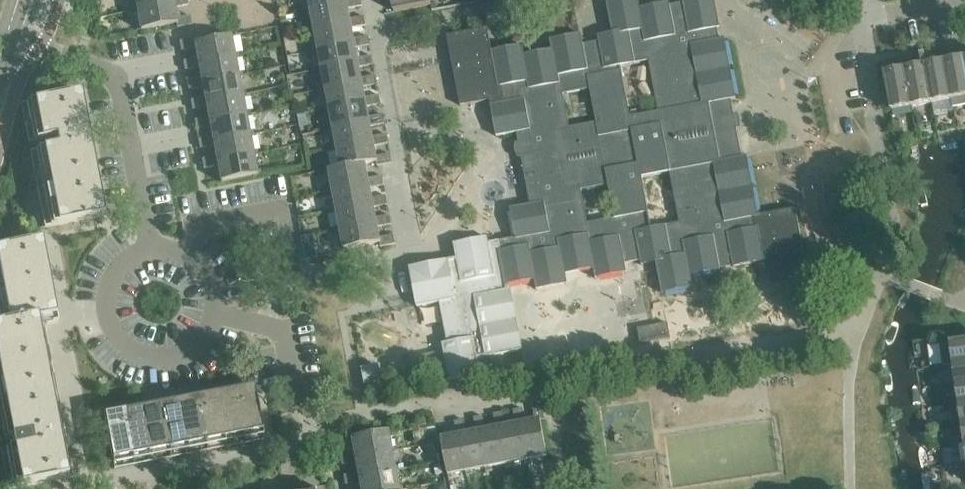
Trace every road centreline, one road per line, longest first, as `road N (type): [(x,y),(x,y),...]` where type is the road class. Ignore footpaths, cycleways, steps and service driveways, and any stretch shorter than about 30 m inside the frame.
road 1 (residential): [(192,257),(215,217),(284,203),(293,248)]
road 2 (residential): [(103,315),(127,352),(155,362),(193,352),(217,314)]
road 3 (residential): [(299,413),(284,334),(262,321),(217,314)]
road 4 (residential): [(192,257),(157,247),(120,262),(106,283),(103,315)]

